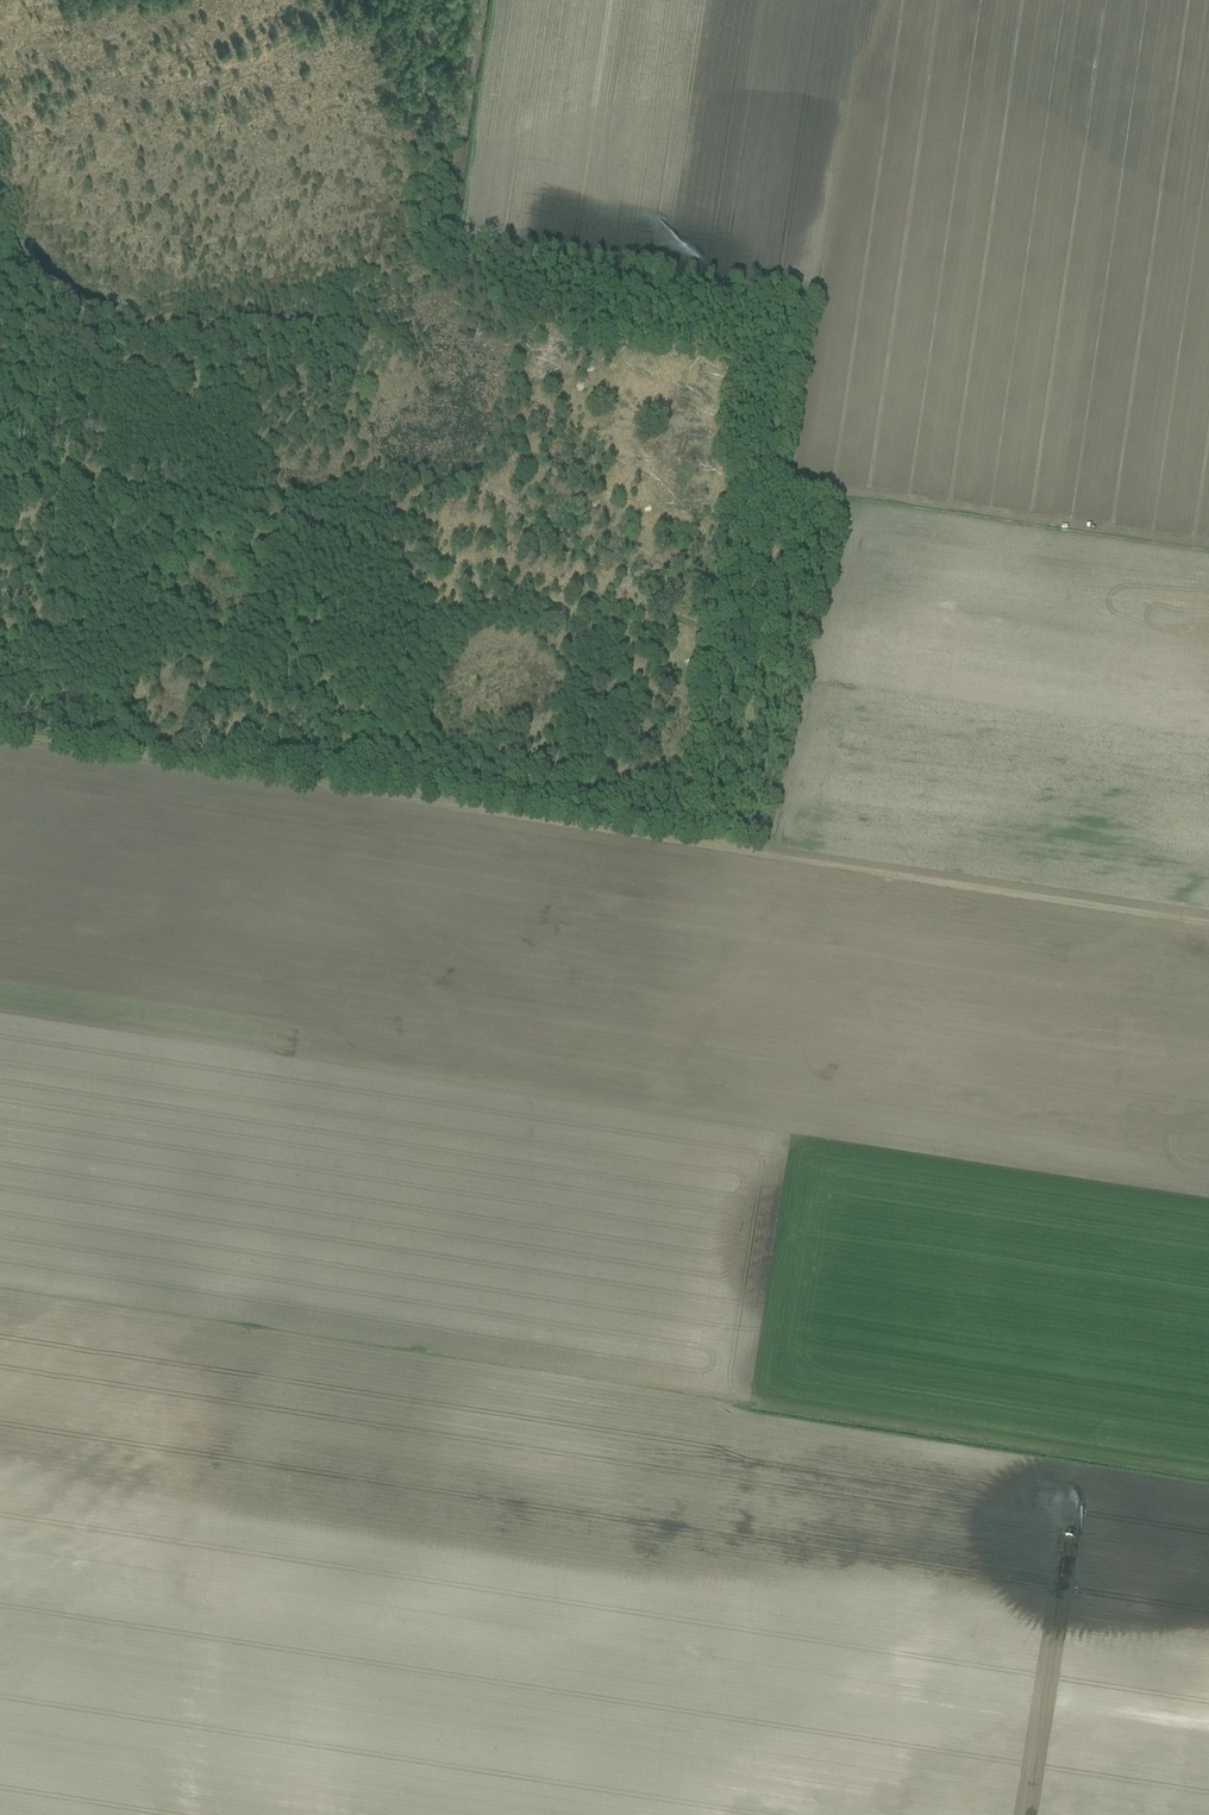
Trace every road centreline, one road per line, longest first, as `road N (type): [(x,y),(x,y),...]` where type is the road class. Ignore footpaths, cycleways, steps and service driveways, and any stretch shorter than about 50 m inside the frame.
road 1 (track): [(1208,919),(0,733)]
road 2 (track): [(1208,1473),(740,1402)]

